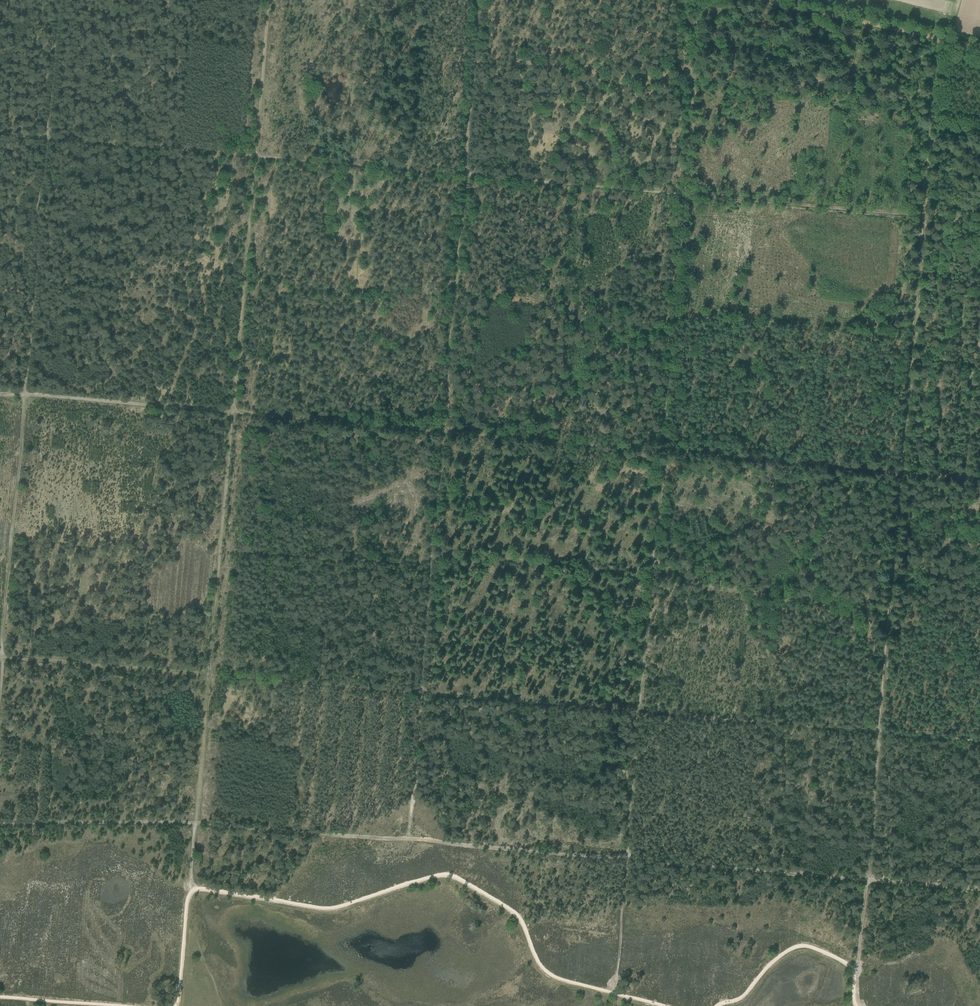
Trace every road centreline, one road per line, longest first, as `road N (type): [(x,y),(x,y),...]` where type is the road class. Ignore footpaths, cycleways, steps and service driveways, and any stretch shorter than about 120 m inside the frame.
road 1 (track): [(979,890),(194,821),(0,825)]
road 2 (track): [(0,657),(878,734)]
road 3 (track): [(639,681),(698,0)]
road 4 (track): [(887,603),(500,561),(220,550)]
road 5 (track): [(614,995),(548,976),(515,917),(441,876),(331,911),(193,891),(180,1005)]
road 6 (track): [(979,345),(455,297)]
road 7 (track): [(466,175),(921,217)]
road 8 (track): [(897,471),(467,436)]
road 9 (track): [(407,842),(444,433)]
road 10 (track): [(24,395),(58,0)]
road 11 (track): [(220,550),(193,891)]
road 12 (track): [(614,995),(639,681)]
road 13 (track): [(256,156),(229,417)]
road 14 (track): [(444,433),(466,175)]
road 15 (track): [(0,135),(256,156)]
road 16 (track): [(0,650),(24,395)]
road 17 (track): [(921,217),(897,471)]
road 18 (track): [(878,734),(856,973)]
road 19 (track): [(691,76),(927,108)]
road 20 (track): [(979,49),(751,0)]
road 21 (track): [(444,433),(229,417)]
road 22 (track): [(256,156),(466,175)]
road 23 (track): [(229,417),(24,395)]
road 24 (track): [(934,40),(921,217)]
road 25 (track): [(466,175),(481,0)]
road 26 (track): [(856,973),(803,946),(738,1002),(718,1005)]
road 27 (track): [(270,0),(256,156)]
road 28 (track): [(229,417),(220,550)]
road 29 (track): [(897,471),(887,603)]
road 30 (track): [(887,603),(878,734)]

